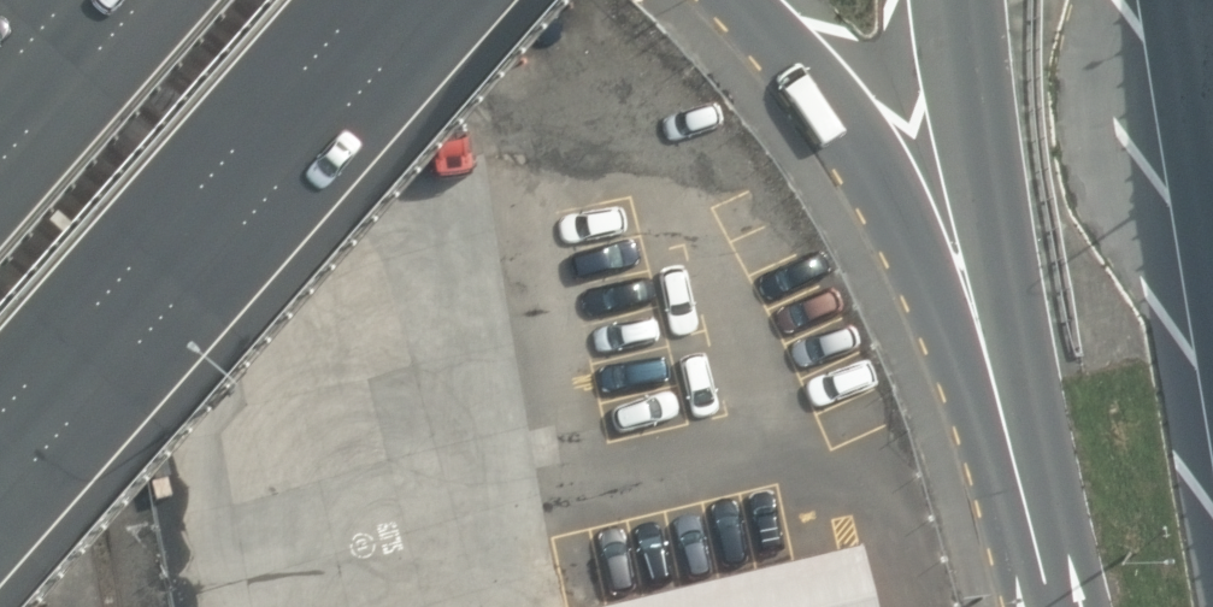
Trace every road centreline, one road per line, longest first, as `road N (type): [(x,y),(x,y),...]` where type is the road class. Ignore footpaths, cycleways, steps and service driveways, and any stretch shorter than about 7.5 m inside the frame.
road 1 (primary): [(1052,606),(881,176),(747,0)]
road 2 (primary): [(1059,606),(982,167),(967,0)]
road 3 (motorway): [(349,0),(0,396)]
road 4 (primary): [(1177,12),(1212,242)]
road 5 (motorway): [(0,151),(132,0)]

